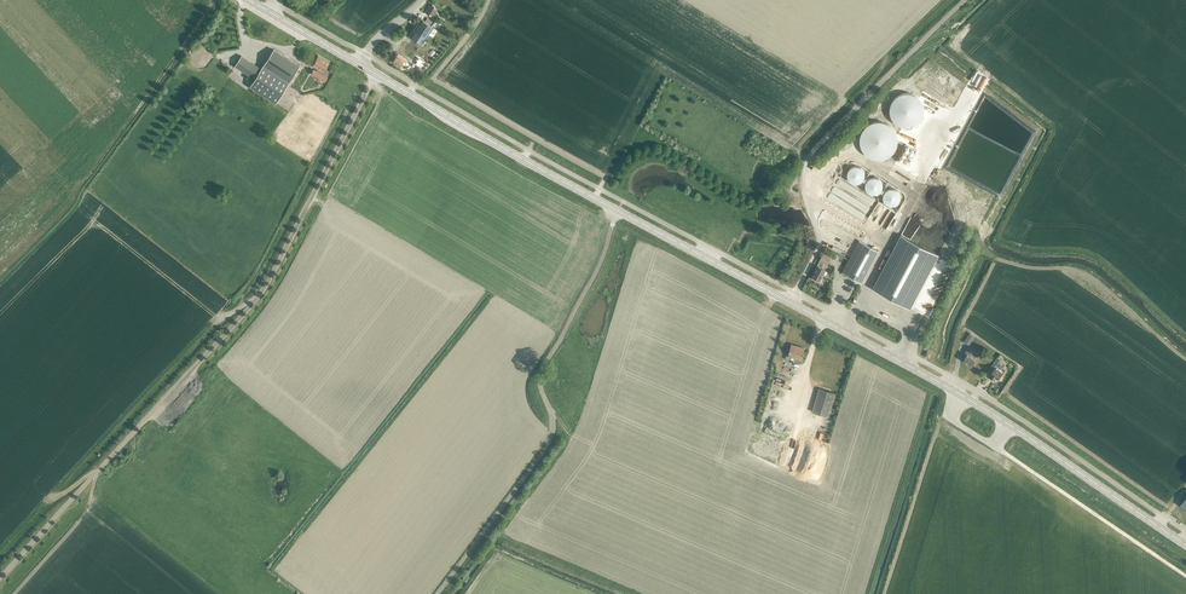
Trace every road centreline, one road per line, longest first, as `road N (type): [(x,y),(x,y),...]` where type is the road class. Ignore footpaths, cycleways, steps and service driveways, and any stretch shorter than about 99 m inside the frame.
road 1 (track): [(0,578),(259,296),(376,74)]
road 2 (secondary): [(790,302),(972,401),(1185,544)]
road 3 (unclassified): [(618,211),(599,266),(542,371),(552,437),(440,593)]
road 4 (secondary): [(358,64),(618,211)]
road 5 (track): [(995,447),(1185,574)]
road 6 (track): [(965,0),(815,148)]
road 7 (secondary): [(618,211),(790,302)]
road 8 (unclassified): [(815,148),(803,182),(819,241),(795,293)]
road 9 (secondary): [(249,0),(358,64)]

